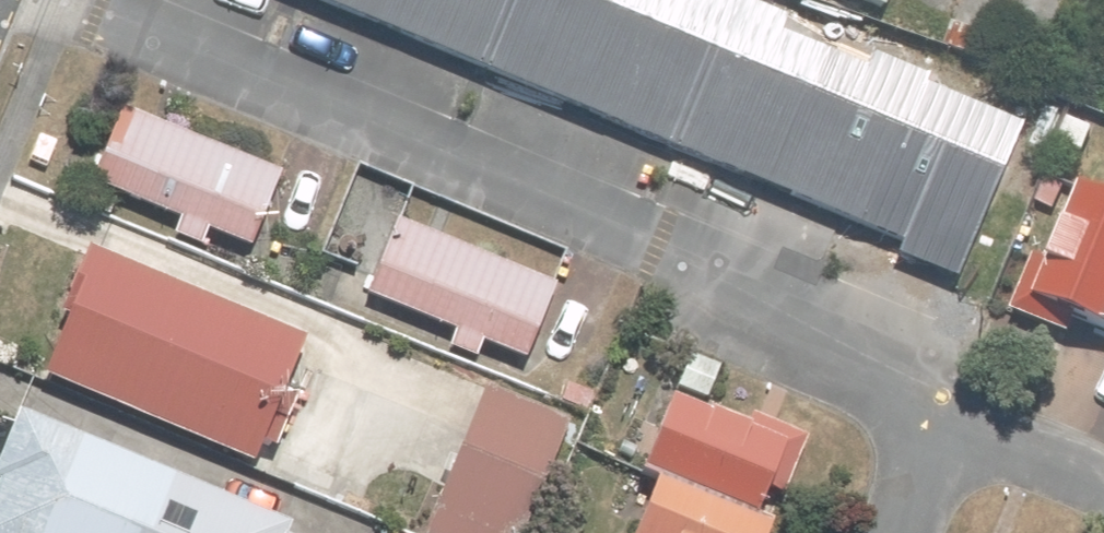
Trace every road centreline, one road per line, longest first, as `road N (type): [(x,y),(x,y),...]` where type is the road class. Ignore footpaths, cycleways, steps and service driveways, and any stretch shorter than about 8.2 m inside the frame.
road 1 (residential): [(951,431),(762,288),(75,0)]
road 2 (residential): [(1103,492),(951,431)]

